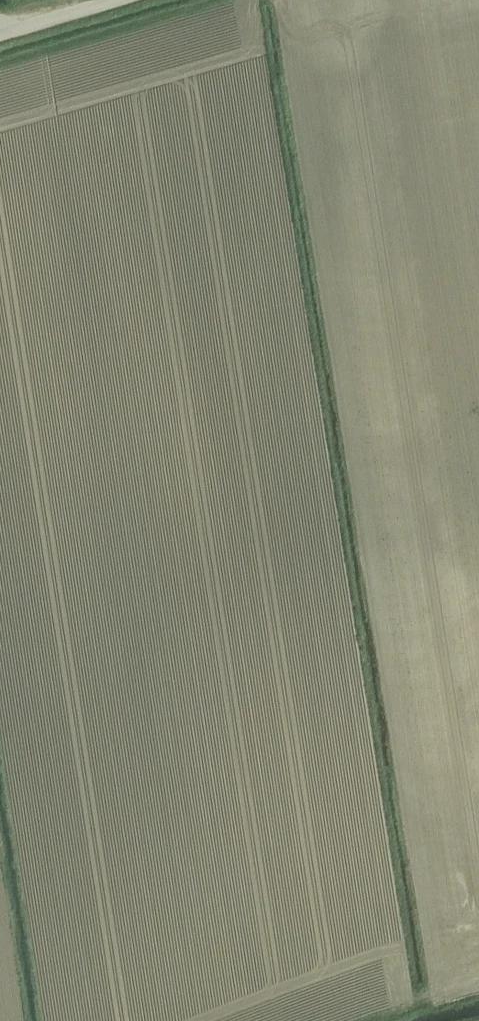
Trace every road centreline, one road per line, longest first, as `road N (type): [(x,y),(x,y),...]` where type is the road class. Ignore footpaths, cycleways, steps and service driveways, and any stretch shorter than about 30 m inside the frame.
road 1 (unclassified): [(0,34),(116,0)]

